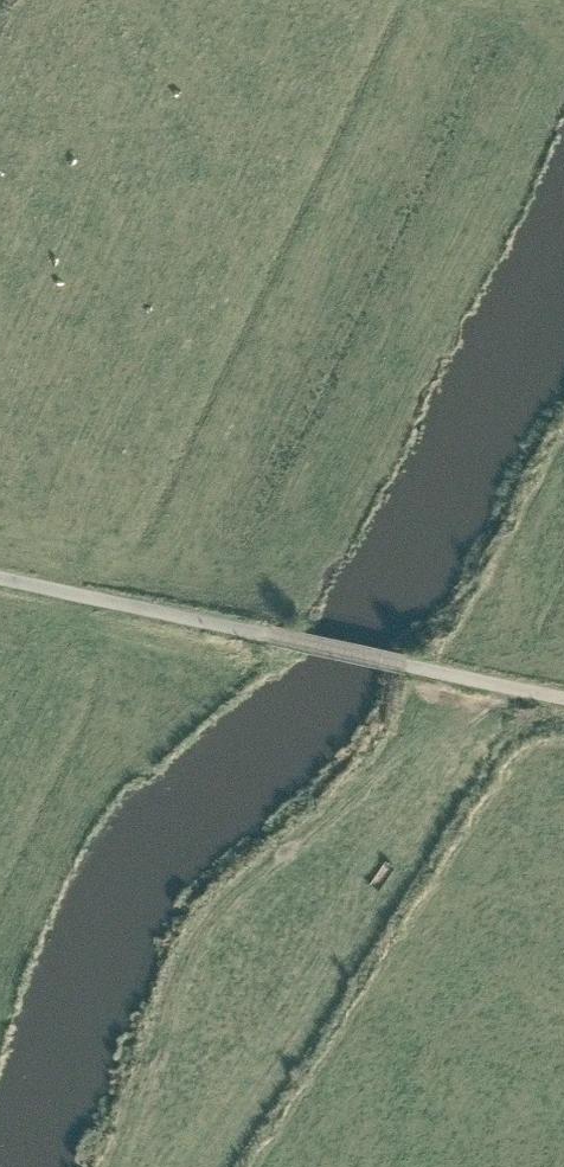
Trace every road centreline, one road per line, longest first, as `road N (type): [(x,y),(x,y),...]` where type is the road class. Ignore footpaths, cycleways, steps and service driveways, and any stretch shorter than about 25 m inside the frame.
road 1 (unclassified): [(0,576),(563,689)]

